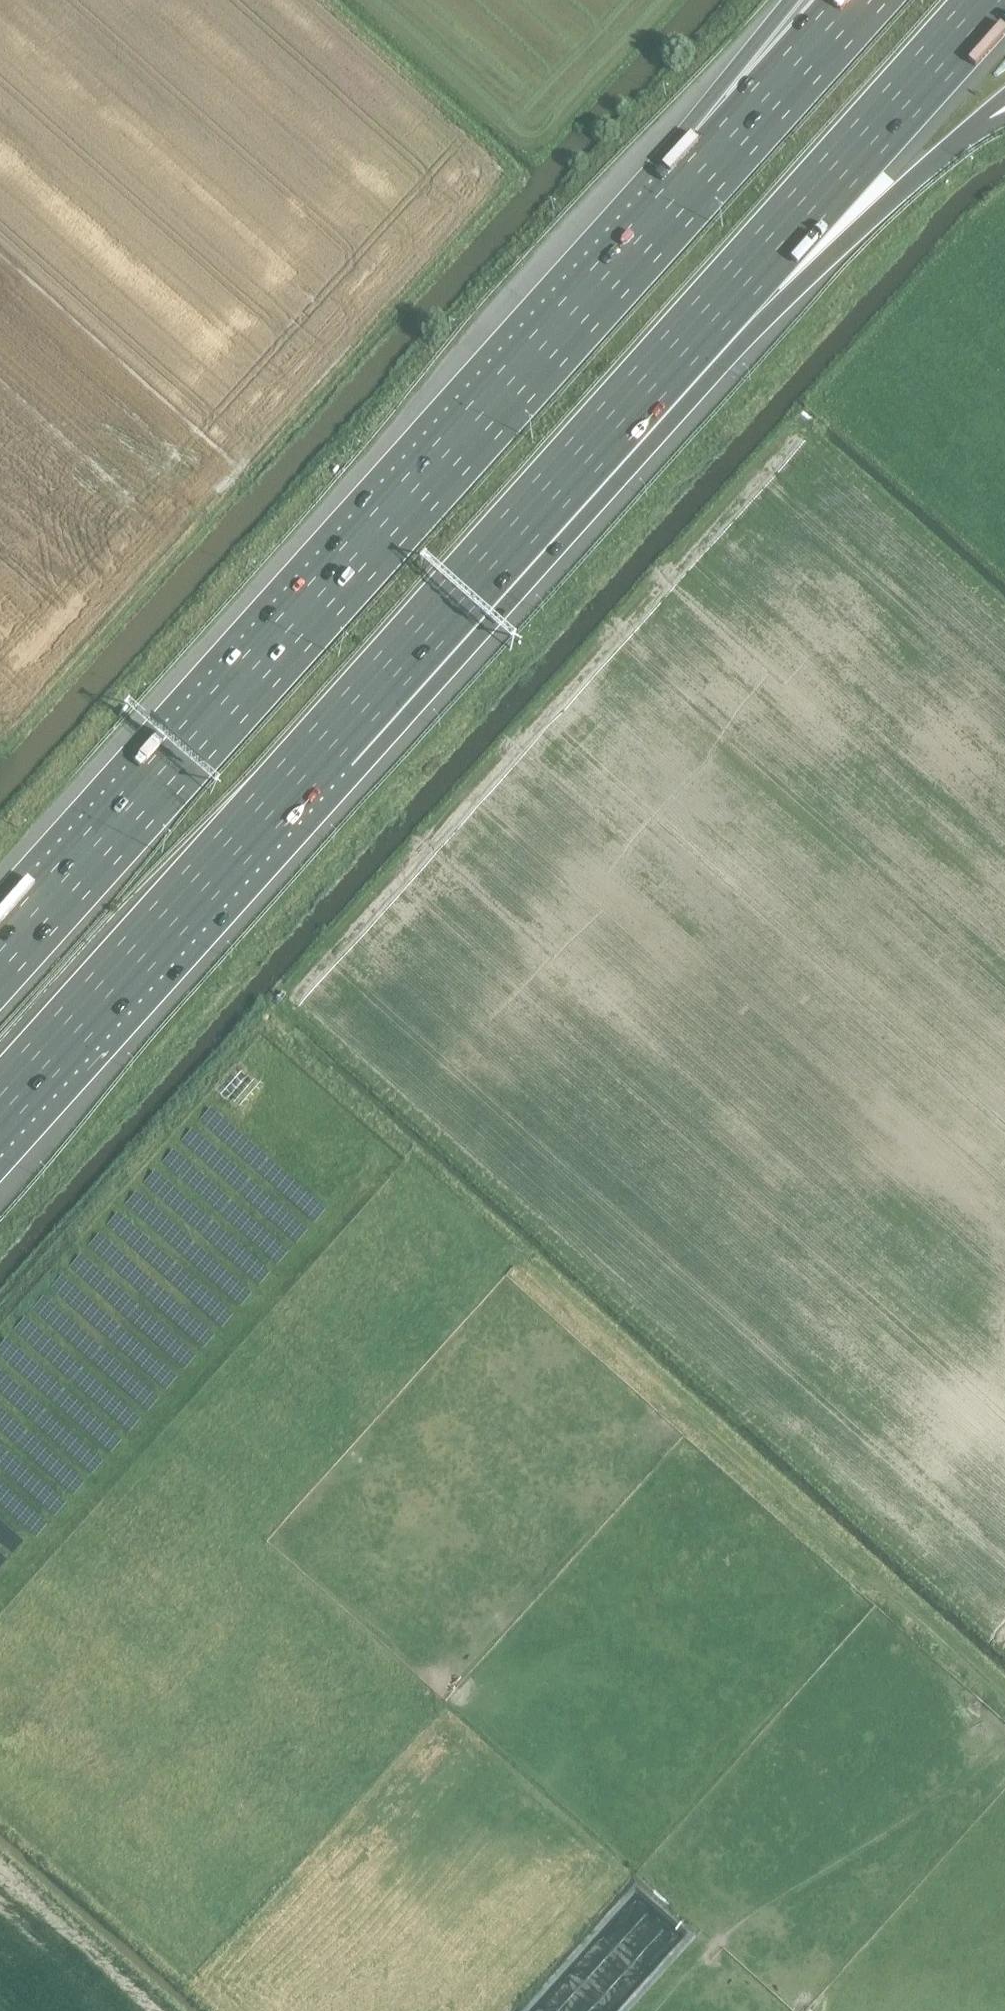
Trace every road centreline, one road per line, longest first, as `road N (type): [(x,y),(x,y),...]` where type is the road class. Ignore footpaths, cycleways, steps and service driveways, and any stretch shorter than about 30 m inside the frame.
road 1 (motorway): [(0,1105),(744,275)]
road 2 (motorway): [(720,159),(0,962)]
road 3 (motorway): [(744,275),(991,0)]
road 4 (motorway): [(744,275),(901,190),(964,135)]
road 5 (motorway): [(863,0),(720,159)]
road 6 (motorway): [(805,0),(720,159)]

